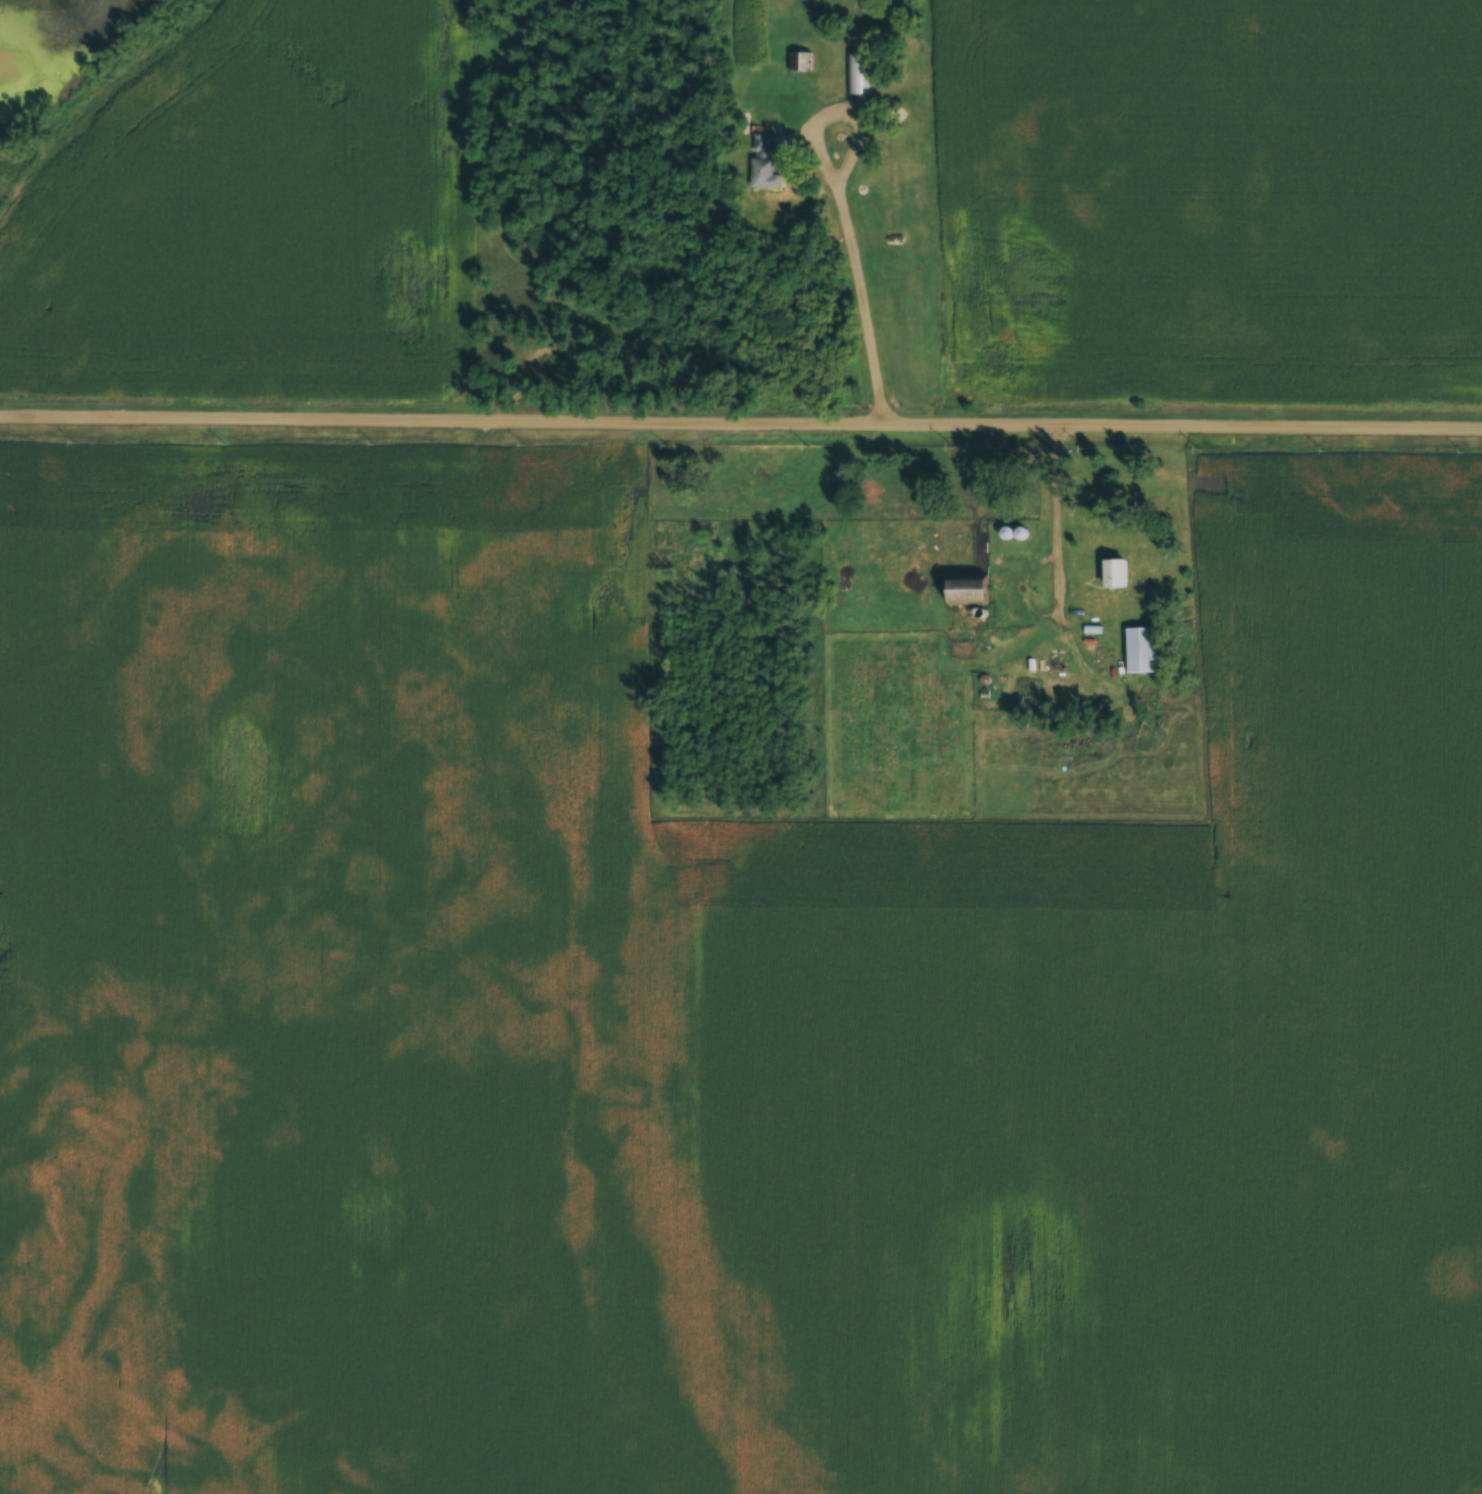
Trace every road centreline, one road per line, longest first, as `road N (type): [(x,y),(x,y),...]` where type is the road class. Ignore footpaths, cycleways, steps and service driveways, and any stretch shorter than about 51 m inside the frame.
road 1 (residential): [(0,421),(527,418),(1481,431)]

